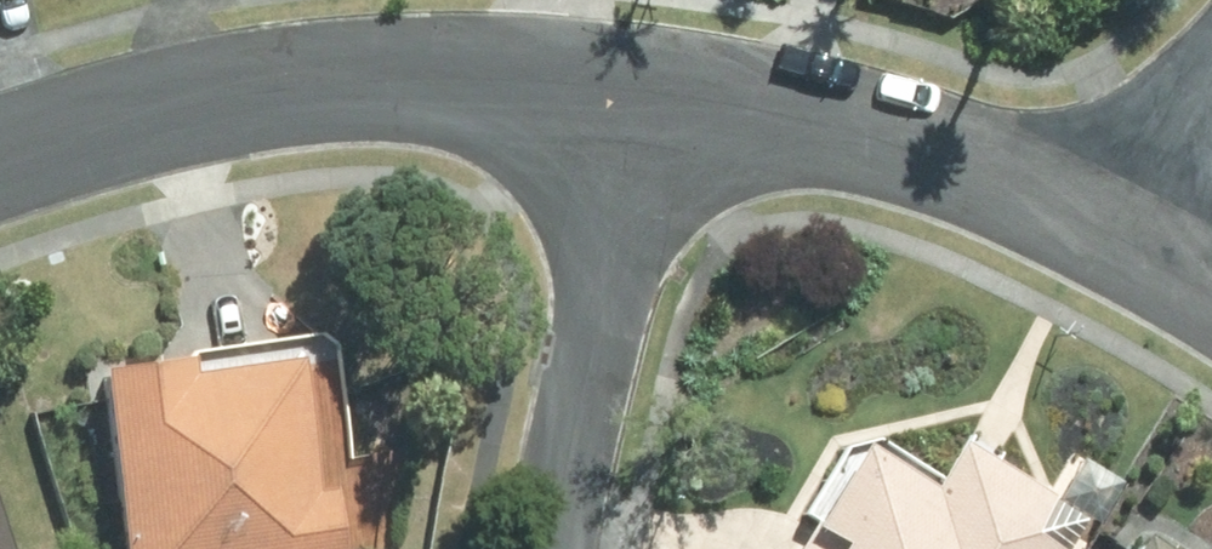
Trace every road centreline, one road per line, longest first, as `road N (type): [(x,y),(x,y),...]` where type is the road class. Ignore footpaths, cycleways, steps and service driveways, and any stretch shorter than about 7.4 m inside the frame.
road 1 (residential): [(608,102),(406,83),(200,106),(0,160)]
road 2 (residential): [(1140,243),(871,132),(608,102)]
road 3 (residential): [(546,548),(608,102)]
road 4 (residential): [(1140,243),(1211,104)]

